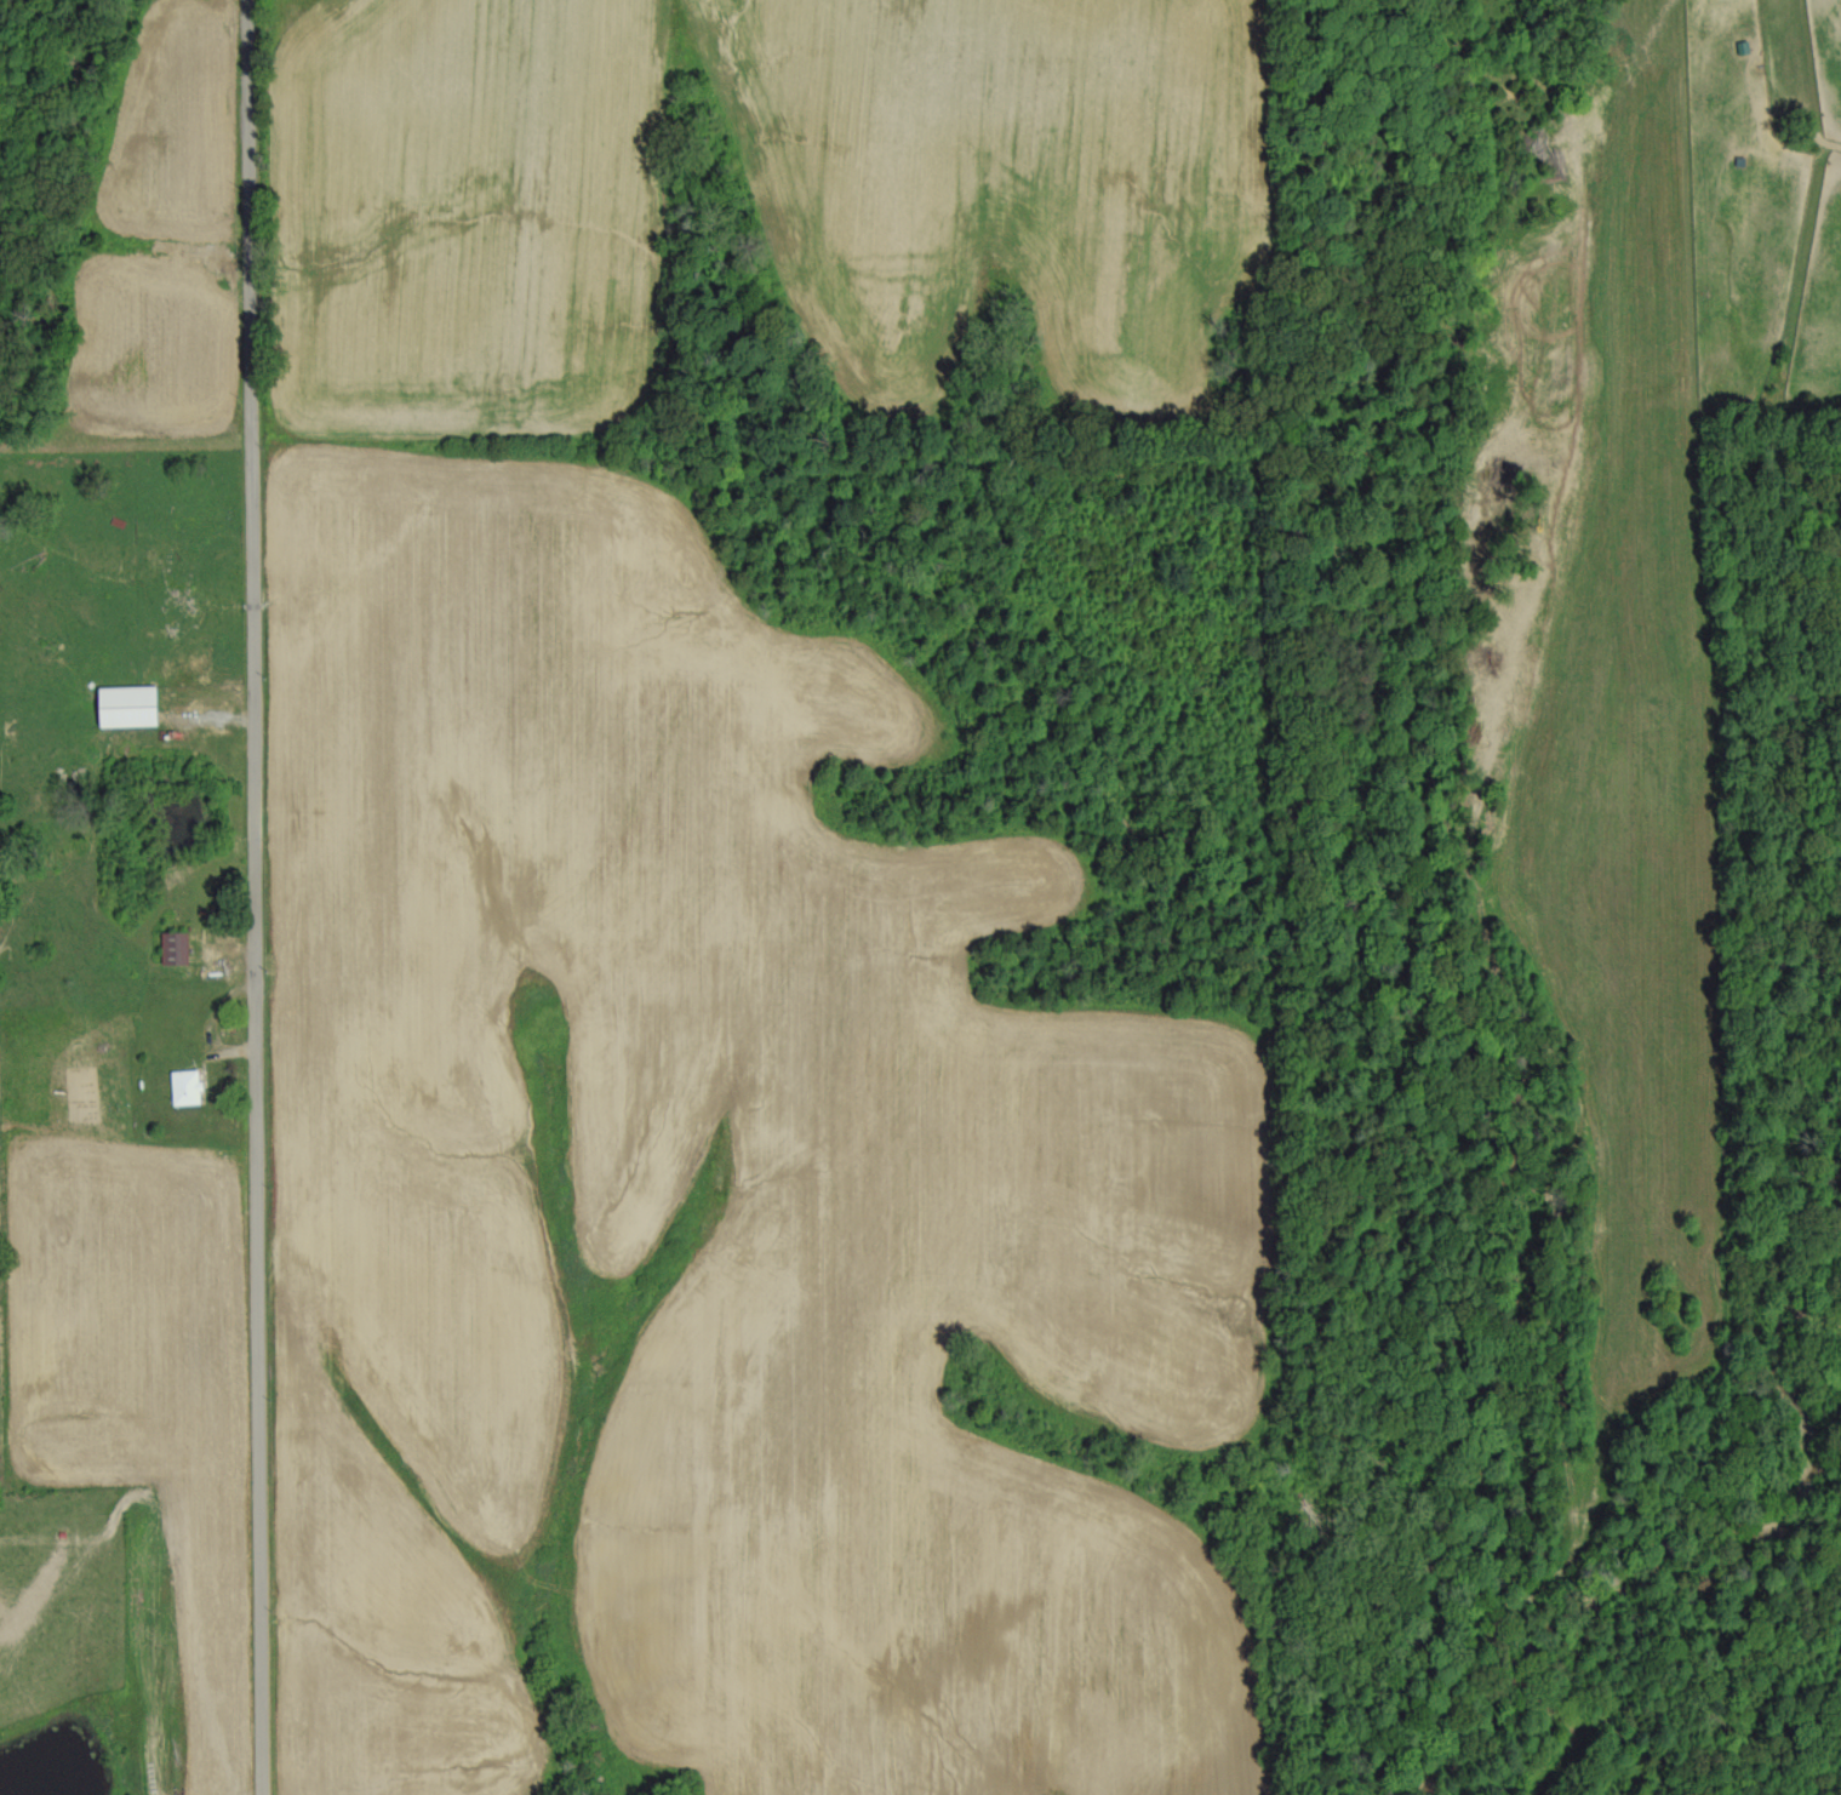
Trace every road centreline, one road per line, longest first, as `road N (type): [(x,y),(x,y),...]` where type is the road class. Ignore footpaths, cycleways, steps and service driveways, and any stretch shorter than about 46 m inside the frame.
road 1 (residential): [(262,1794),(249,0)]

